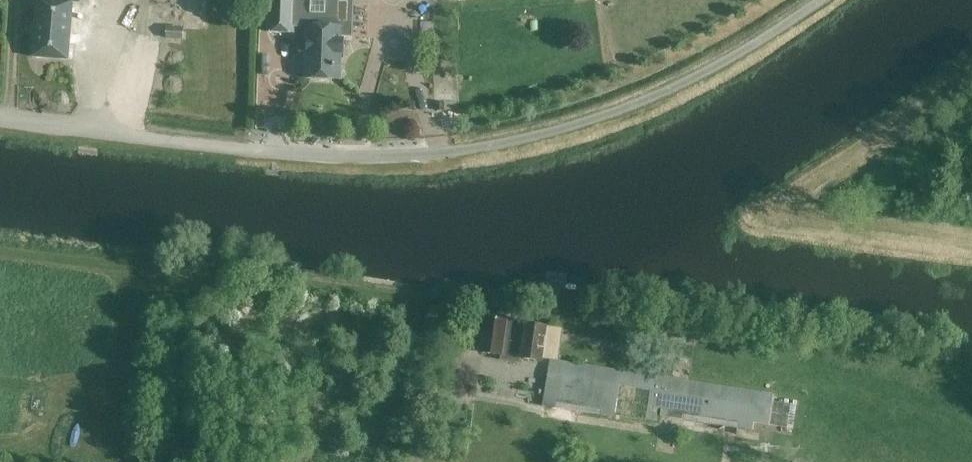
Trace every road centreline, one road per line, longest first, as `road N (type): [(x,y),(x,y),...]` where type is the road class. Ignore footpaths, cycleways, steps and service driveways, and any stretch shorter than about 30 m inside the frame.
road 1 (residential): [(0,119),(297,153),(458,150)]
road 2 (unclassified): [(458,150),(566,127),(667,90),(820,0)]
road 3 (track): [(7,120),(13,0)]

